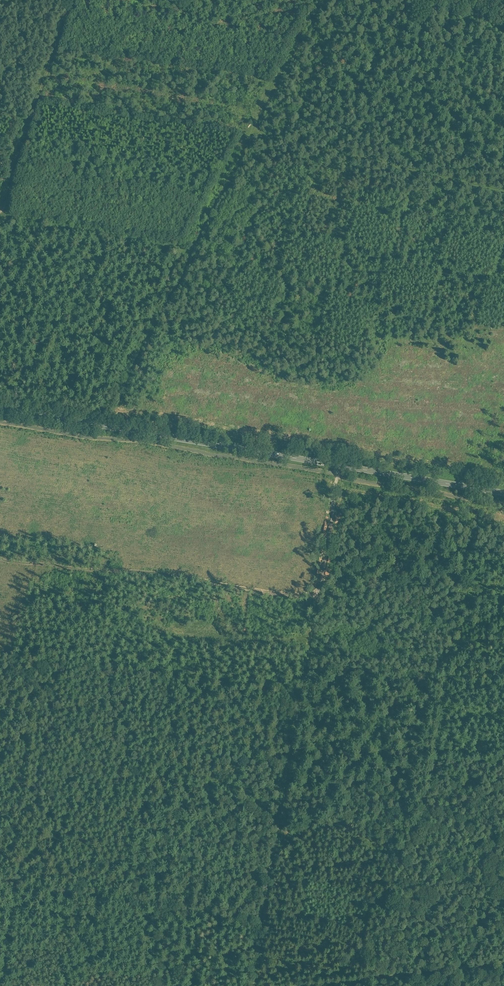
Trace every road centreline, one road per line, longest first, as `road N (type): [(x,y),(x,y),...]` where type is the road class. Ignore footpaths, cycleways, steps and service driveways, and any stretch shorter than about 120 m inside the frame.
road 1 (track): [(336,465),(249,985)]
road 2 (secondary): [(503,494),(0,409)]
road 3 (track): [(323,0),(106,427)]
road 4 (track): [(458,543),(396,985)]
road 5 (track): [(0,888),(258,931)]
road 6 (track): [(254,130),(503,191)]
road 7 (track): [(266,985),(503,961)]
road 8 (track): [(71,0),(3,211)]
road 9 (track): [(192,250),(3,211)]

